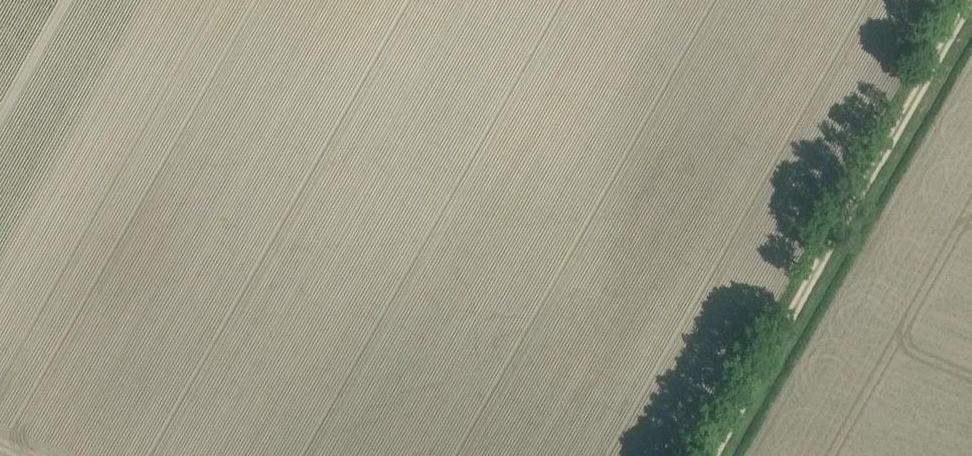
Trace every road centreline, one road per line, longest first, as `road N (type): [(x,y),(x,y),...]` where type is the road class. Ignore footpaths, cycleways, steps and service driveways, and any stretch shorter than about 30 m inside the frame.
road 1 (track): [(971,0),(709,455)]

